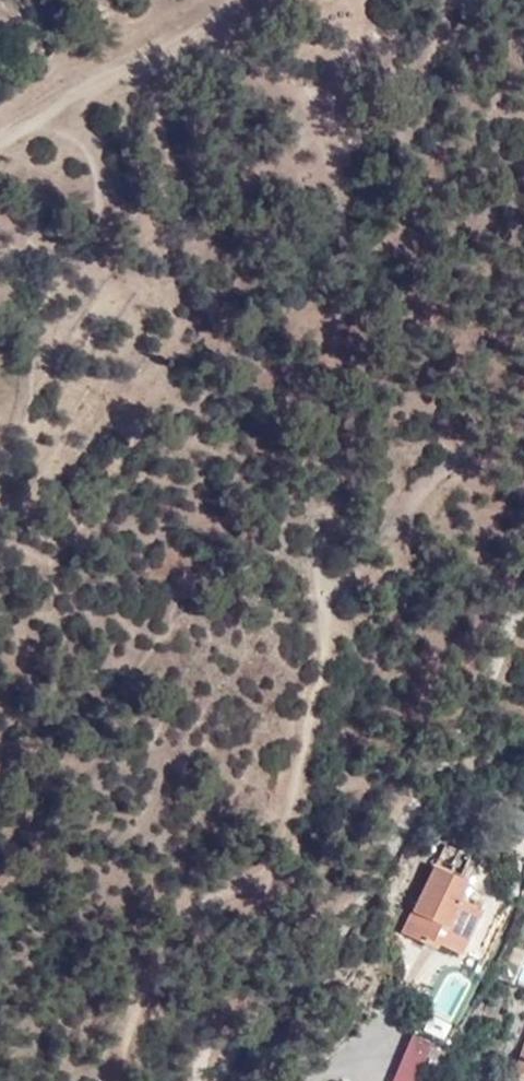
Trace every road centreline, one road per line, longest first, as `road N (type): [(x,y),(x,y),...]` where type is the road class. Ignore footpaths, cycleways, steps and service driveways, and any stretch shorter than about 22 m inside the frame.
road 1 (track): [(208,1080),(282,988),(321,962),(372,891),(523,604)]

